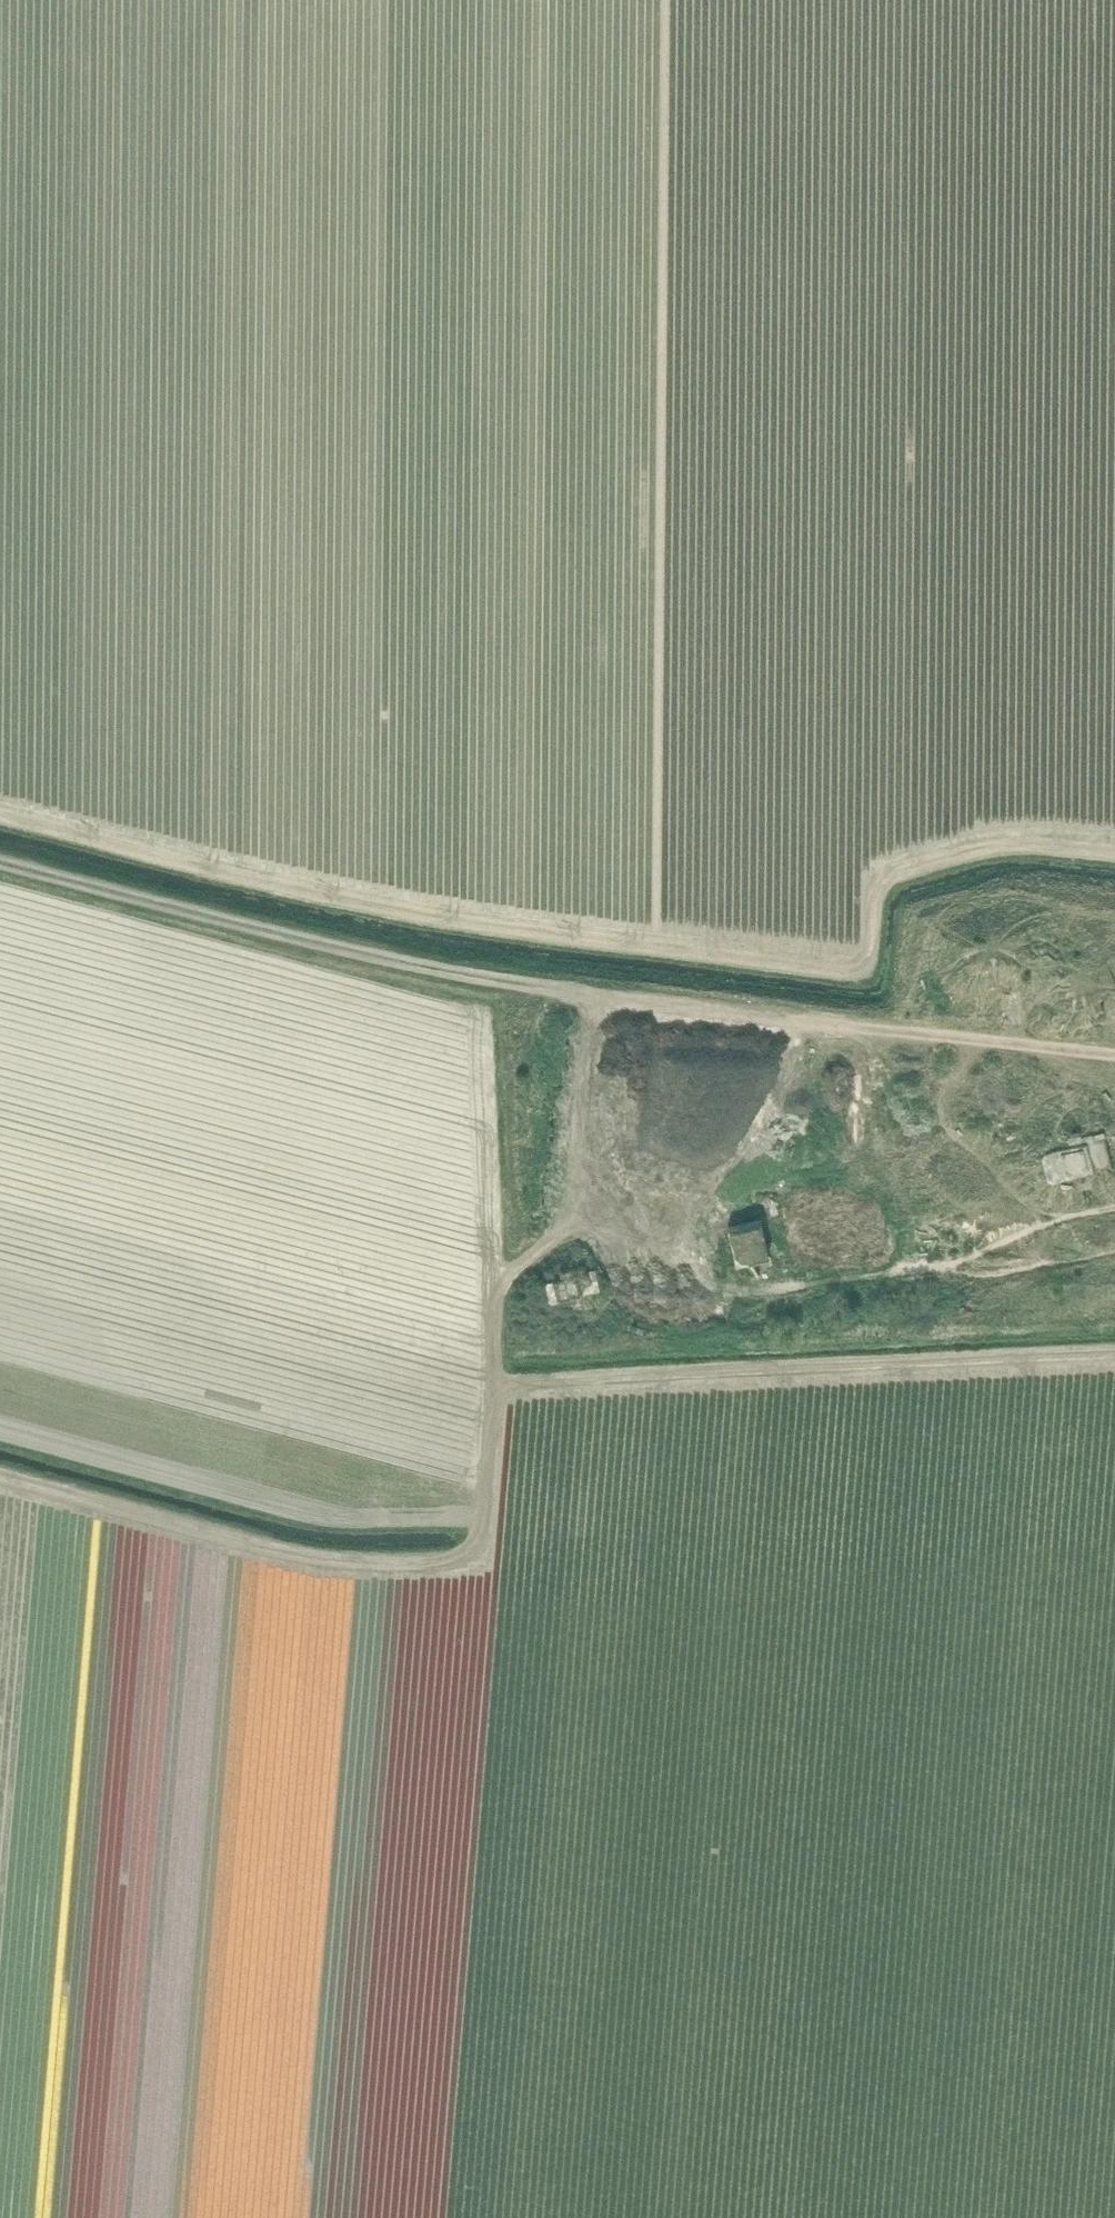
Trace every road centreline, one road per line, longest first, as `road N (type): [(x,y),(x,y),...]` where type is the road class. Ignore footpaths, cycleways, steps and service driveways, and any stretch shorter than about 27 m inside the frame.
road 1 (track): [(1114,1353),(516,1384),(489,1406),(482,1533),(456,1558),(433,1562),(339,1562),(0,1477)]

